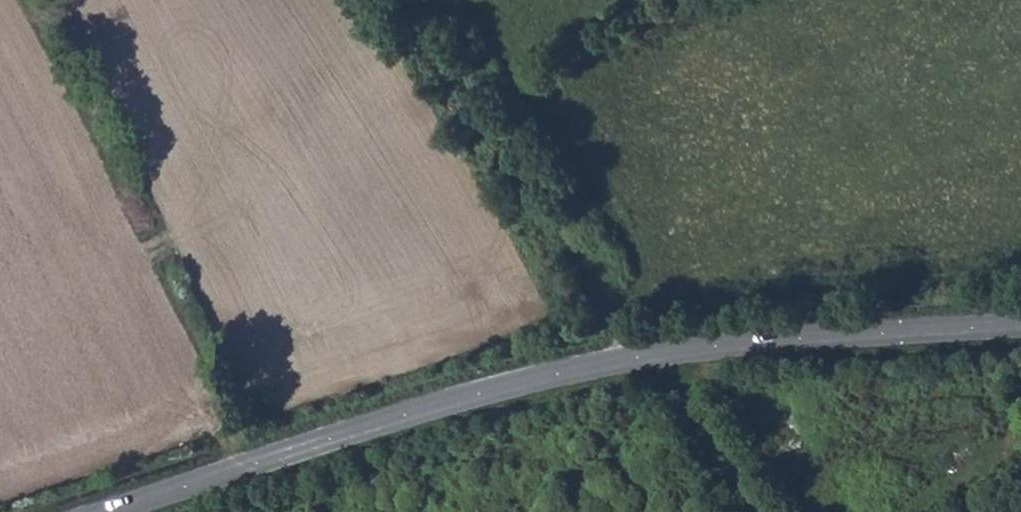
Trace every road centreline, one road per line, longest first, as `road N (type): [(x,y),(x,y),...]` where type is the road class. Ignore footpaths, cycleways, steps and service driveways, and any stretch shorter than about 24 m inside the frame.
road 1 (tertiary): [(108,511),(509,384),(649,355),(1020,326)]
road 2 (track): [(766,511),(555,227),(413,0)]

